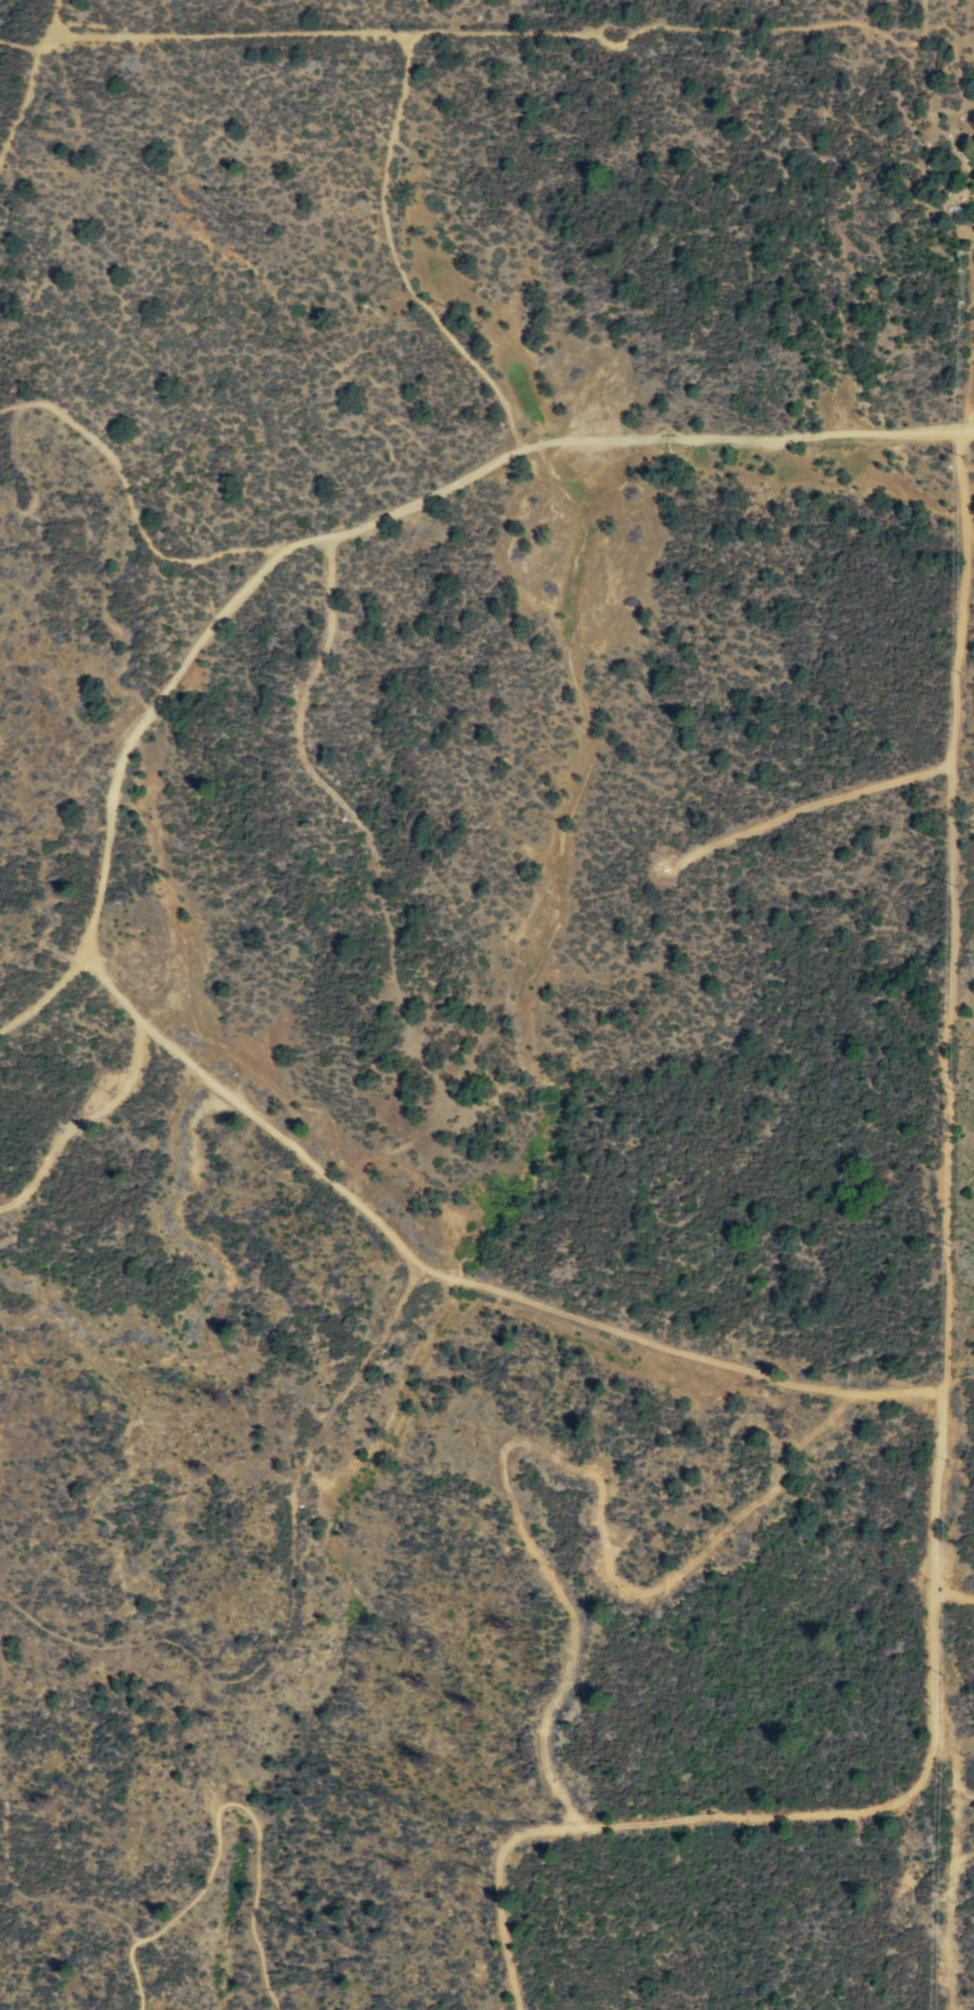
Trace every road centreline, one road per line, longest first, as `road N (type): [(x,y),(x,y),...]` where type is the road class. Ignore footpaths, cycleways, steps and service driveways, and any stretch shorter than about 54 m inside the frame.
road 1 (track): [(575,1828),(542,1751),(573,1623),(518,1523),(502,1472),(504,1447),(526,1441),(595,1475),(611,1577),(647,1591),(771,1490),(782,1457),(825,1423),(845,1392)]
road 2 (track): [(575,1828),(864,1810),(914,1788),(932,1743),(941,1392)]
road 3 (track): [(419,1263),(386,1329),(329,1411),(295,1484),(290,1620),(246,1677),(213,1677),(163,1639),(81,1643),(0,1598)]
road 4 (track): [(281,32),(527,32),(596,35),(615,44),(652,25),(754,30),(852,21),(911,43),(922,31),(923,0)]
road 5 (track): [(941,1392),(949,1119),(941,1056),(954,914),(949,764)]
road 6 (track): [(330,537),(329,637),(301,703),(298,740),(308,769),(369,835),(391,944),(391,990)]
road 7 (track): [(84,955),(124,753),(202,636),(286,548)]
road 8 (track): [(406,33),(405,83),(384,174),(386,230),(412,291),(493,385),(524,447)]
road 9 (track): [(419,1263),(366,1209),(152,1032),(84,955)]
road 10 (track): [(524,447),(973,429)]
road 11 (track): [(845,1392),(674,1350),(419,1263)]
road 12 (track): [(966,430),(958,455),(965,547),(949,764)]
road 13 (track): [(235,549),(189,560),(160,554),(136,521),(116,464),(93,437),(42,403),(0,409)]
road 14 (track): [(949,764),(805,806),(665,872)]
road 15 (track): [(932,1743),(956,1756),(946,1929),(951,2009)]
road 16 (track): [(286,548),(376,521),(524,447)]
road 17 (track): [(141,1021),(123,1091),(65,1133),(25,1192),(0,1207)]
road 18 (track): [(520,2009),(500,1924),(498,1860),(521,1833),(575,1828)]
road 19 (track): [(0,1792),(19,1893),(110,1913),(141,1939)]
road 20 (track): [(51,34),(281,32)]
road 21 (track): [(966,430),(972,264)]
road 22 (track): [(0,156),(51,34)]

